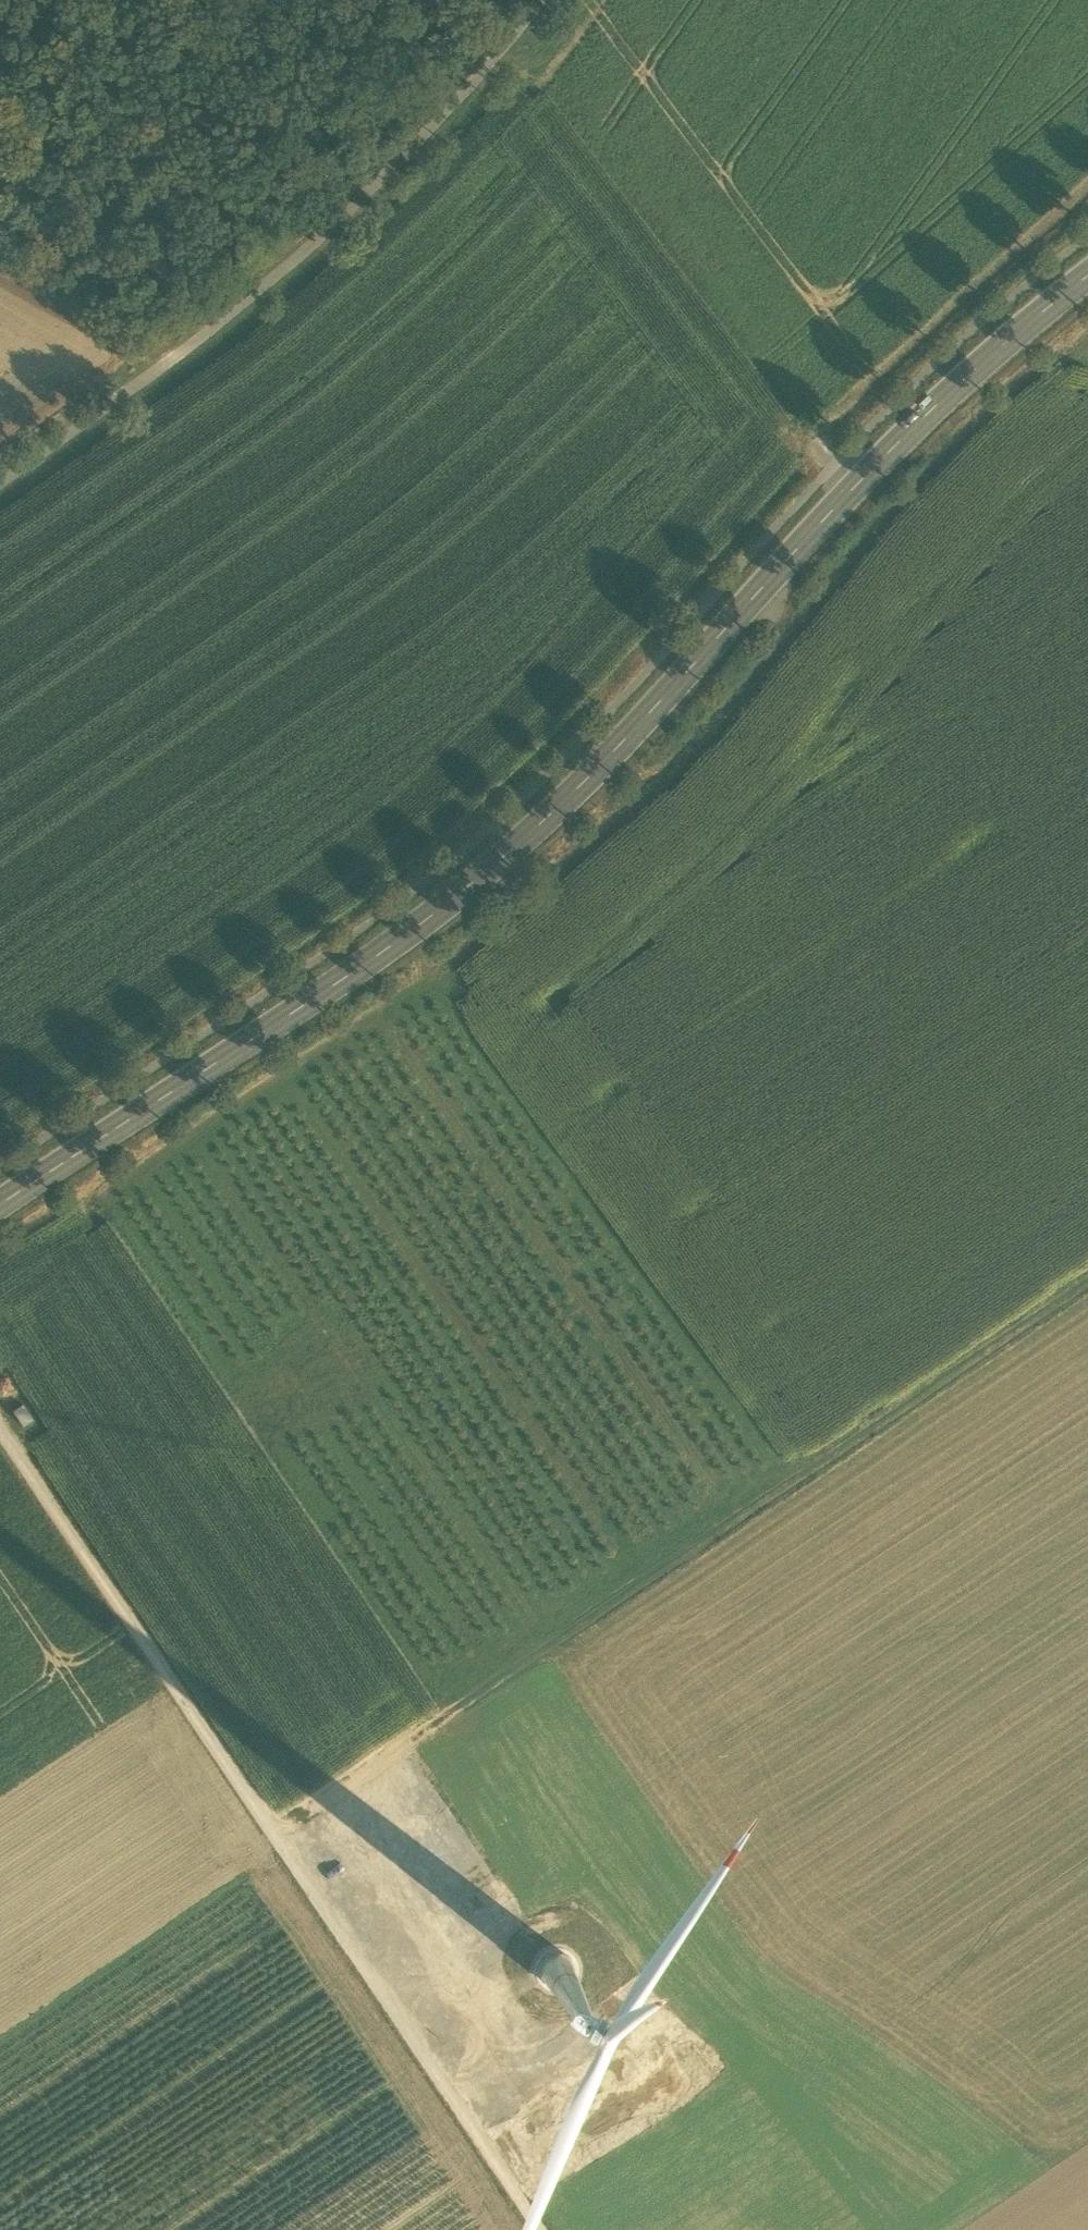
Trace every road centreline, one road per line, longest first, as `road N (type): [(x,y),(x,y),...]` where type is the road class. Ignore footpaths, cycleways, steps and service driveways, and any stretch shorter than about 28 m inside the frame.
road 1 (secondary): [(0,1203),(372,960),(520,843),(842,497),(947,394),(1087,275)]
road 2 (track): [(540,2229),(0,1433)]
road 3 (track): [(0,260),(173,356)]

